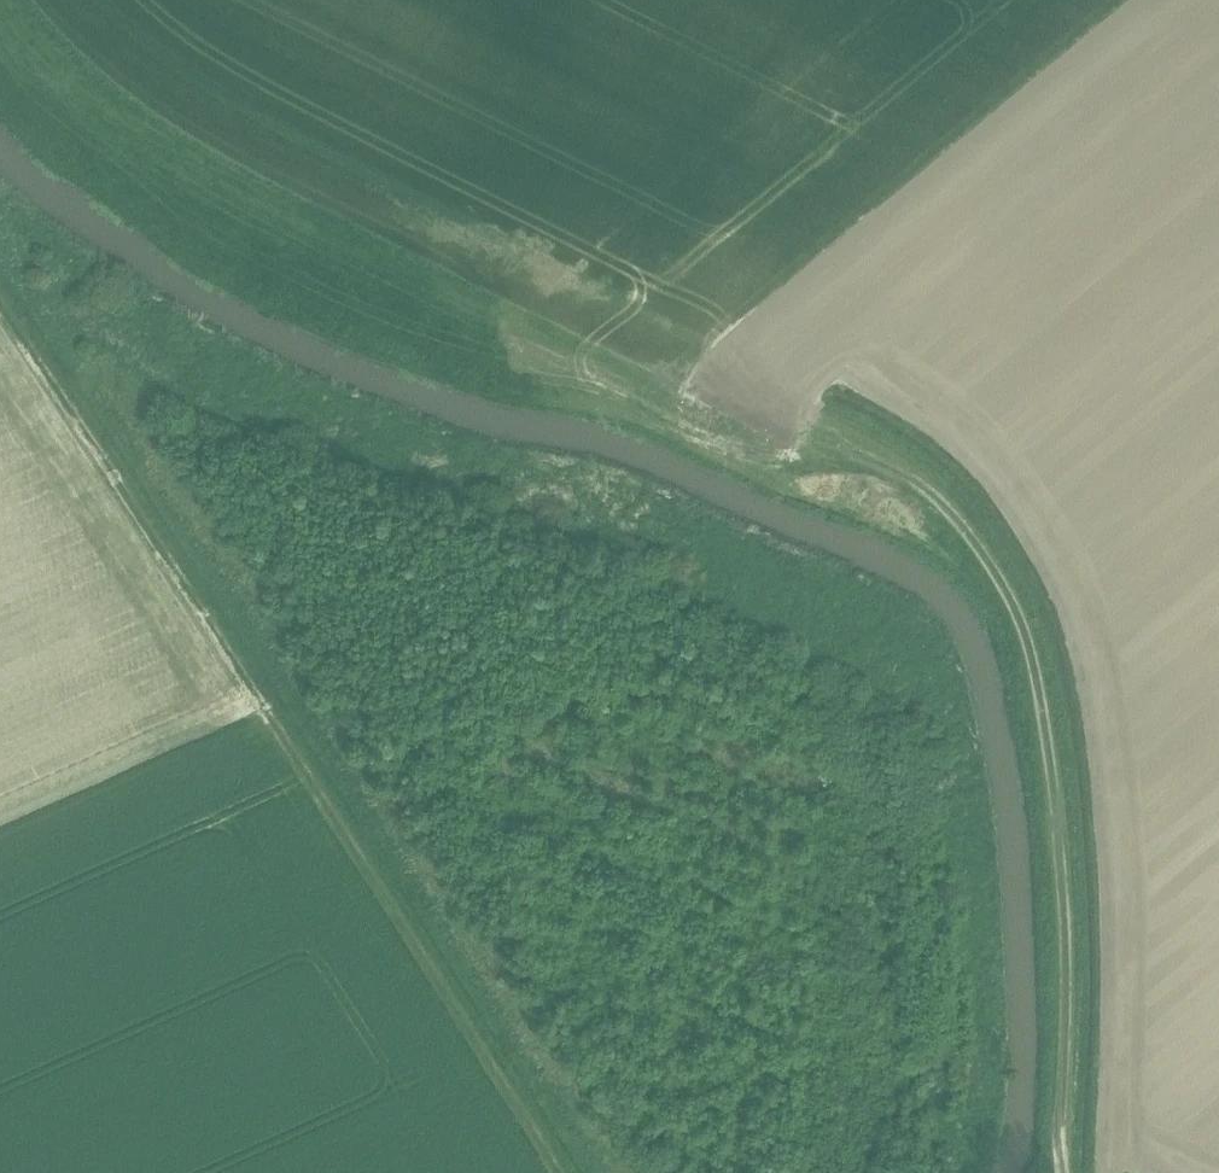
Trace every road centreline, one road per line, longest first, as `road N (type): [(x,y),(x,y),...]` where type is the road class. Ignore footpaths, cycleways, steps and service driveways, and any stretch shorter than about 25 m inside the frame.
road 1 (track): [(555,1172),(0,307)]

